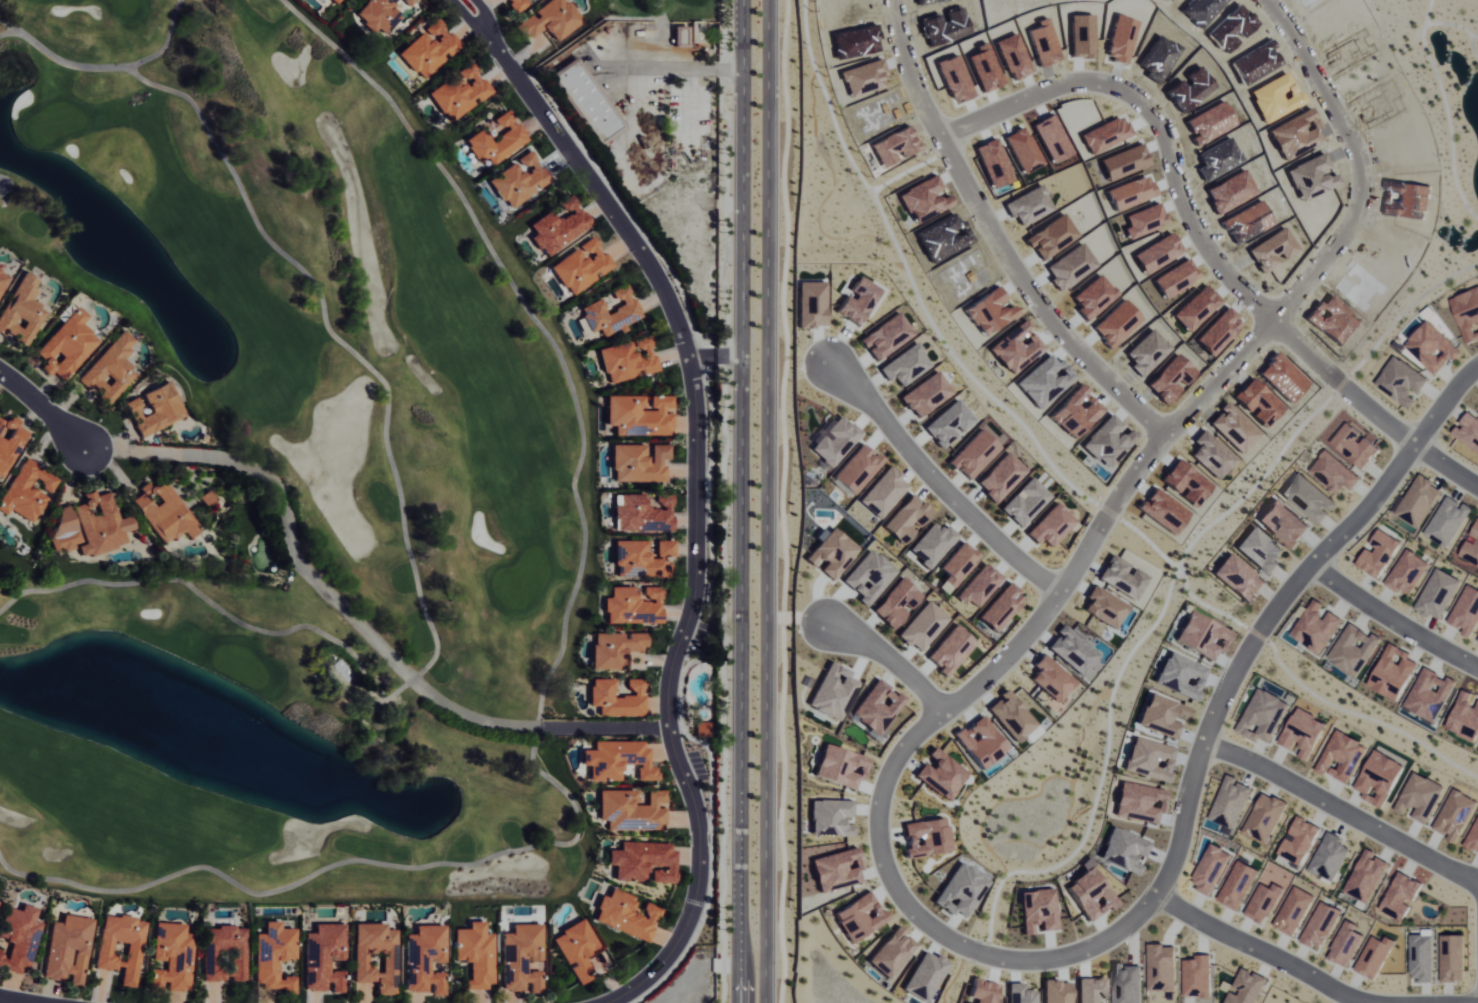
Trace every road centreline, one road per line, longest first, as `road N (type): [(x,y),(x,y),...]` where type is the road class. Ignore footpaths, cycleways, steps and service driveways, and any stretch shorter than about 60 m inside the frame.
road 1 (residential): [(1415,436),(1250,641),(1149,901),(1066,952),(1025,955),(963,937),(912,898),(887,864),(880,807),(904,744),(939,701),(994,662),(1065,580),(1175,433),(1352,229),(1372,191),(1365,148),(1274,0)]
road 2 (residential): [(497,49),(653,268),(677,317),(697,402),(696,585),(668,688),(672,745),(697,812),(700,883),(676,947),(650,978),(608,1002)]
road 3 (tertiary): [(766,1002),(771,0)]
road 4 (tertiary): [(744,0),(741,1002)]
road 5 (residential): [(616,730),(488,720),(424,690),(297,569),(282,499),(263,475),(225,462),(82,445)]
road 6 (residential): [(1175,433),(1034,282),(930,103),(900,0)]
road 7 (residential): [(1281,316),(1200,217),(1174,131),(1141,90),(1085,79),(951,139)]
road 8 (residential): [(1477,997),(1347,990),(1158,886)]
road 9 (residential): [(1065,580),(1007,538),(830,362)]
road 10 (residential): [(1477,879),(1457,860),(1208,738)]
road 11 (residential): [(1477,654),(1313,554)]
road 12 (residential): [(1281,316),(1415,436)]
road 13 (residential): [(939,701),(906,660),(854,624),(828,618)]

